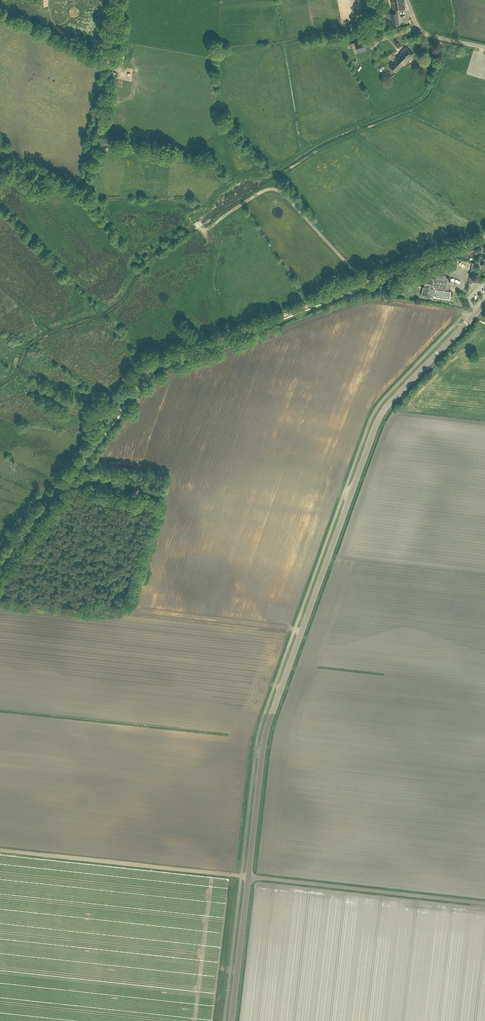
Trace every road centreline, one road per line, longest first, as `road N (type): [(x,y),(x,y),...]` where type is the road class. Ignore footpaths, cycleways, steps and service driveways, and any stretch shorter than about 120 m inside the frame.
road 1 (tertiary): [(248,877),(266,731),(375,426),(484,304)]
road 2 (track): [(0,565),(153,368),(482,237)]
road 3 (track): [(453,39),(425,101),(316,150),(268,189)]
road 4 (track): [(0,851),(241,877)]
road 5 (unclassified): [(484,904),(248,877)]
road 6 (track): [(197,222),(207,230),(276,189),(367,285)]
road 7 (tertiary): [(231,1020),(248,877)]
road 8 (track): [(361,130),(313,145),(271,173),(234,182)]

